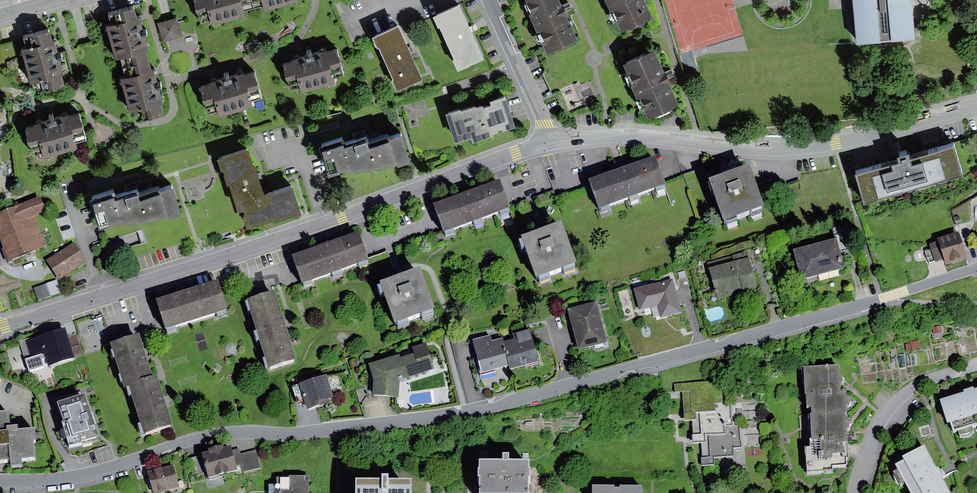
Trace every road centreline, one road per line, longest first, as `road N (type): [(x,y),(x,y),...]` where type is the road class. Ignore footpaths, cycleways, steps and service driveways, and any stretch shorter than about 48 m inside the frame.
road 1 (residential): [(0,482),(94,473),(226,433),(311,433),(465,412),(976,267)]
road 2 (residential): [(550,140),(0,327)]
road 3 (residential): [(976,105),(792,149),(606,135),(550,140)]
road 4 (residential): [(858,492),(874,435),(900,397),(976,364)]
road 5 (residential): [(486,0),(550,140)]

